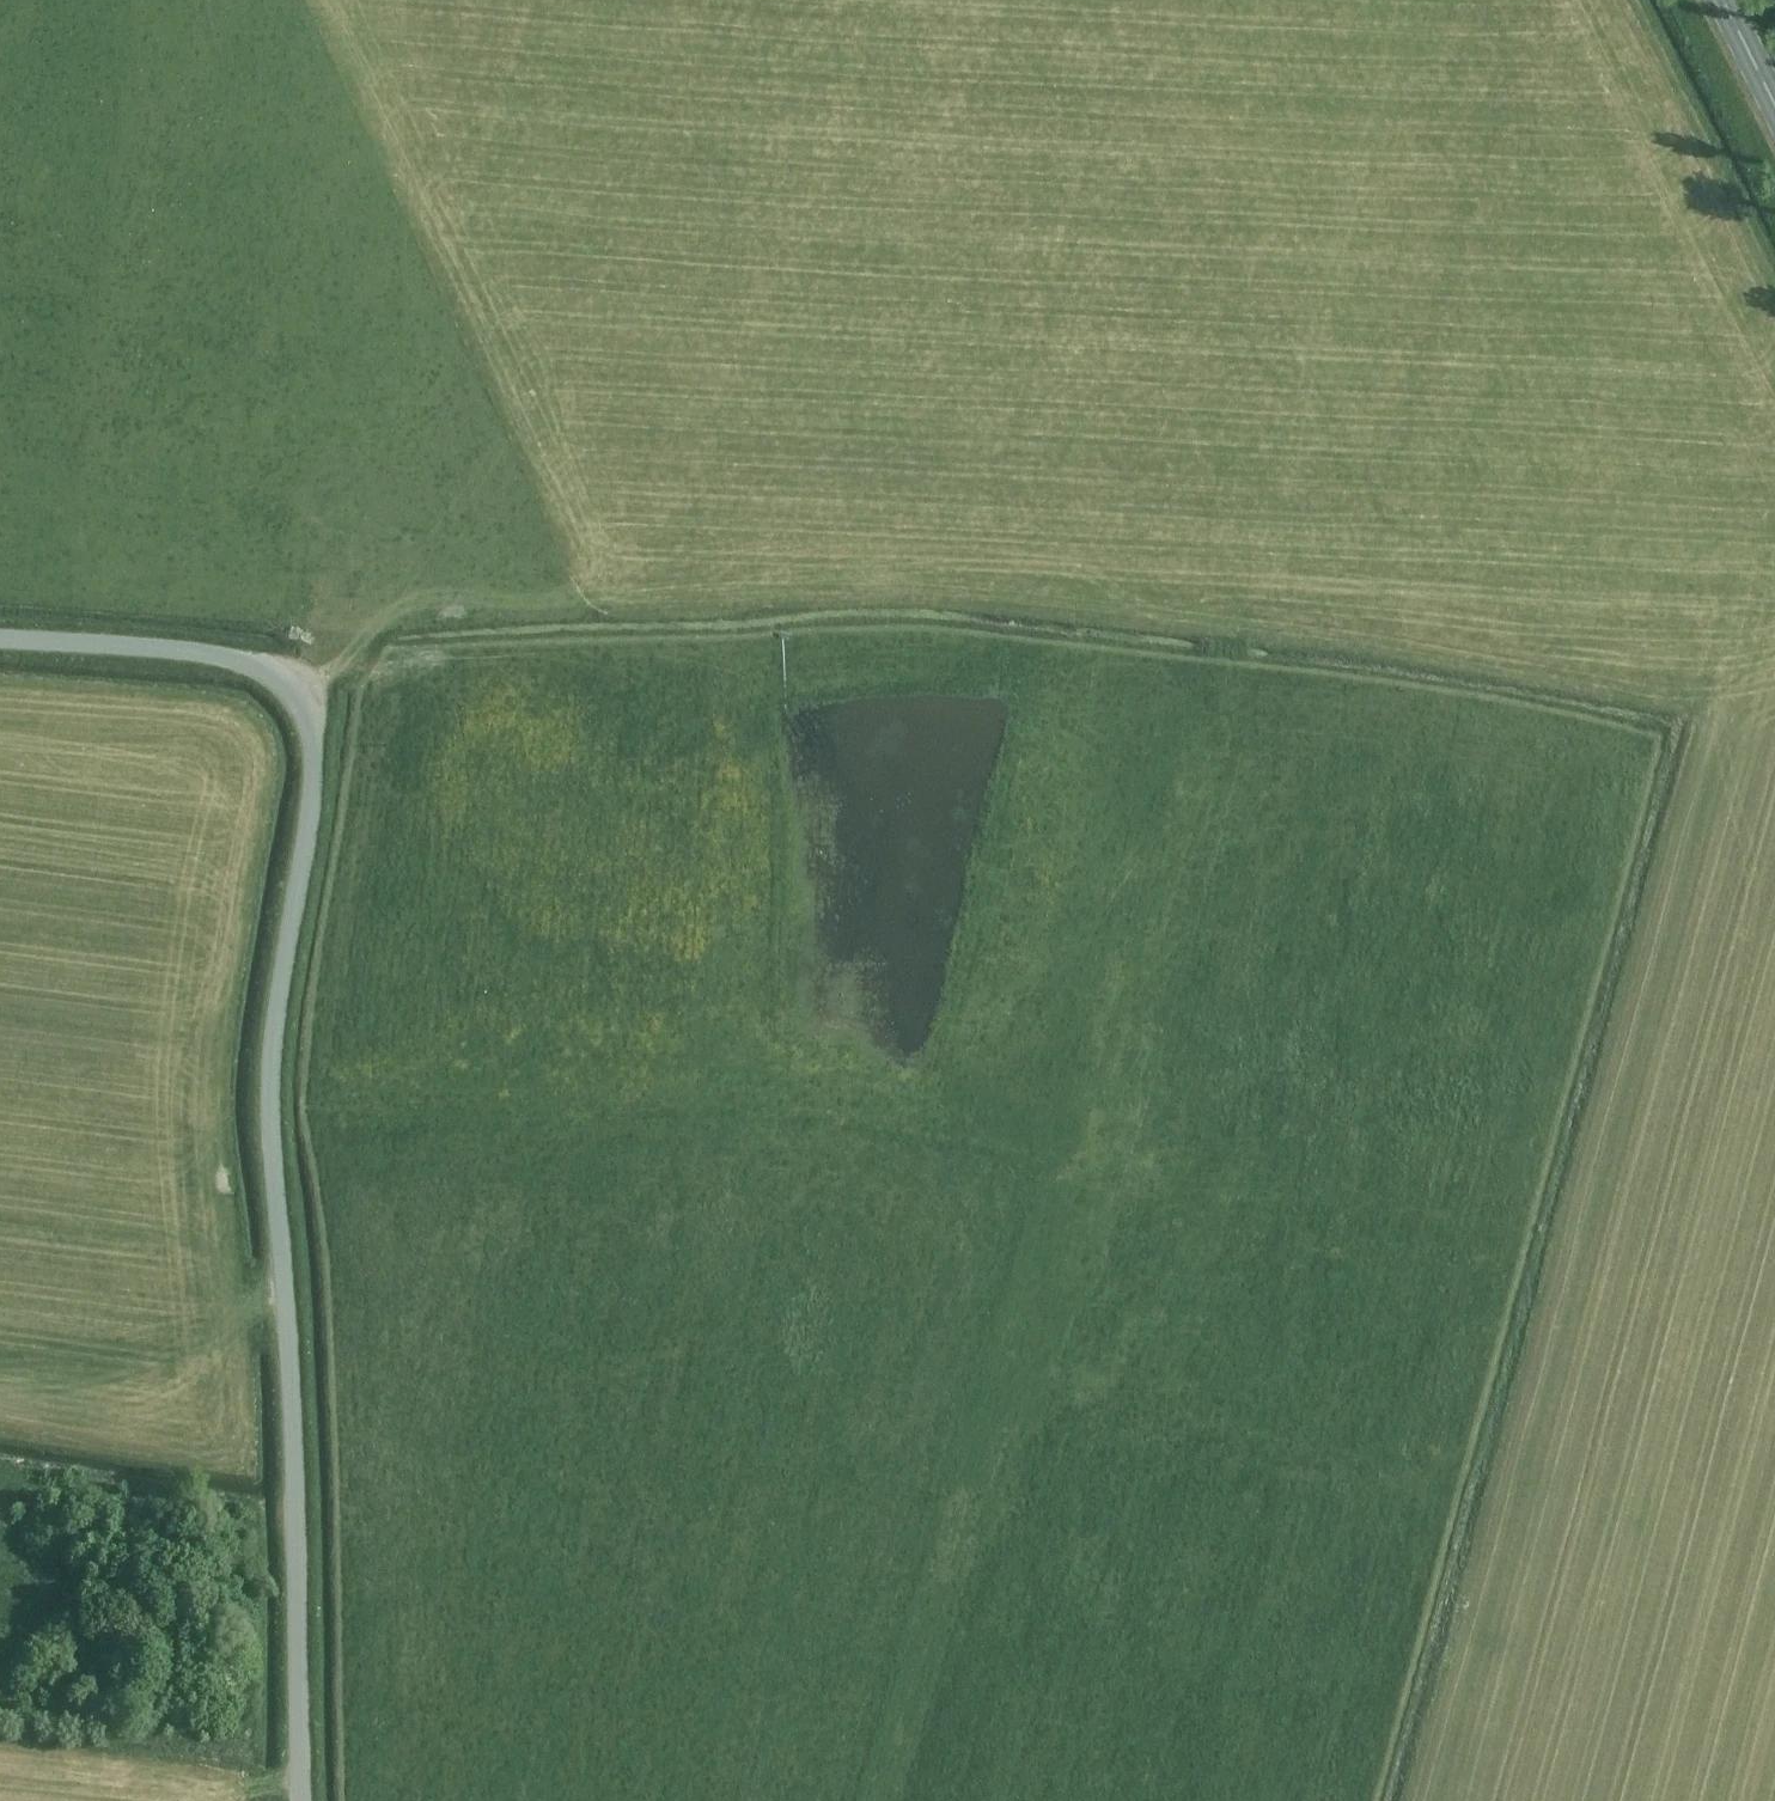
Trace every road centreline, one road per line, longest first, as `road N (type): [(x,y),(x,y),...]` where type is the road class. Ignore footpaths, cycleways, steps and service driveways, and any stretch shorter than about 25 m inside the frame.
road 1 (tertiary): [(302,1800),(268,1084),(313,789),(310,734),(286,688),(240,659),(0,641)]

